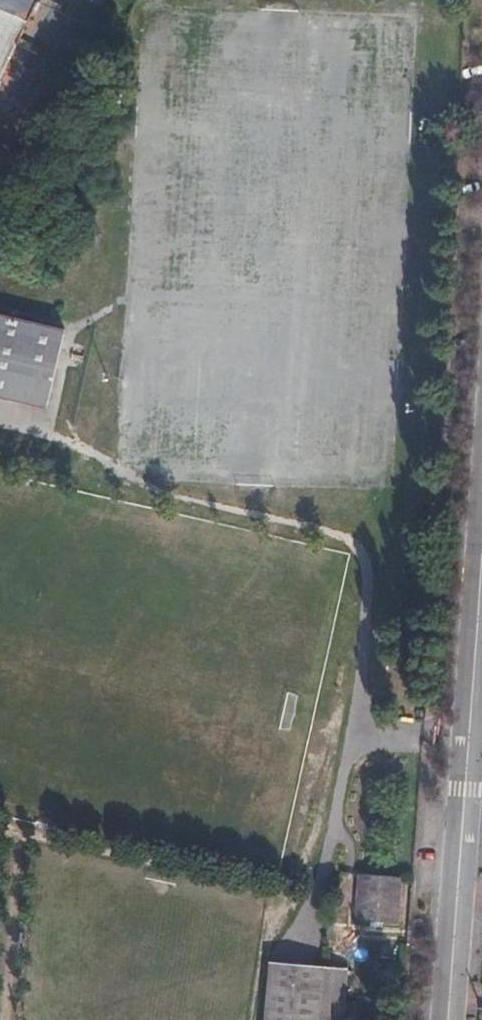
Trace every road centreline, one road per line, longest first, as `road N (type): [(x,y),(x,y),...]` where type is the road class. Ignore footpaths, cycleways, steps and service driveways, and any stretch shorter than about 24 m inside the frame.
road 1 (tertiary): [(481,553),(448,1019)]

